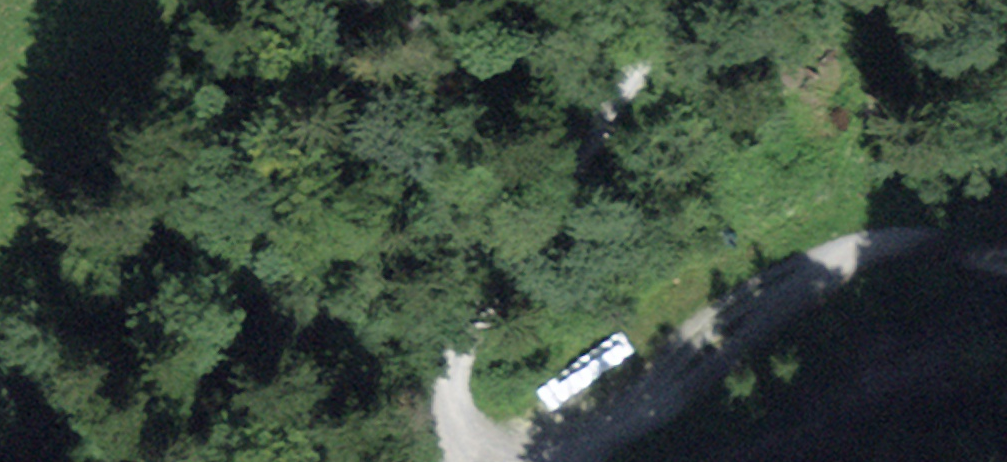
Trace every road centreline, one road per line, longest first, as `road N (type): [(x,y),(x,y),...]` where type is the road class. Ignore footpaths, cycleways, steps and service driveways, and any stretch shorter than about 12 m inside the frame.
road 1 (track): [(685,0),(466,308),(450,351),(457,435),(497,461)]
road 2 (track): [(534,461),(598,452),(709,378),(778,312),(851,259),(920,246),(1006,269)]
road 3 (track): [(0,402),(25,380),(138,198),(293,0)]

